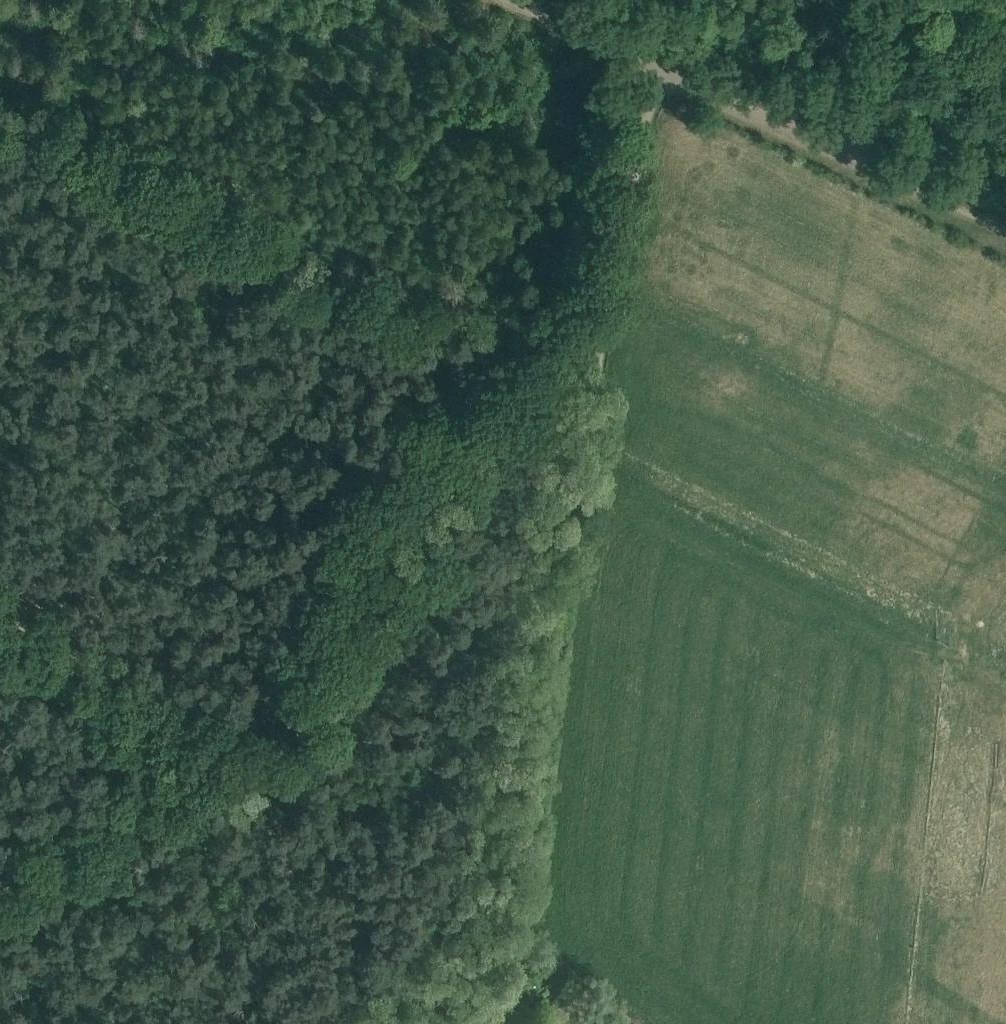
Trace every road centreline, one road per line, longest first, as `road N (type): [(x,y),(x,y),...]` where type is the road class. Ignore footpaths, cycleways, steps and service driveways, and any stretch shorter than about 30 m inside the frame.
road 1 (track): [(0,614),(215,754),(222,767)]
road 2 (track): [(863,169),(649,70)]
road 3 (track): [(649,70),(505,0)]
road 4 (track): [(1005,237),(863,169)]

